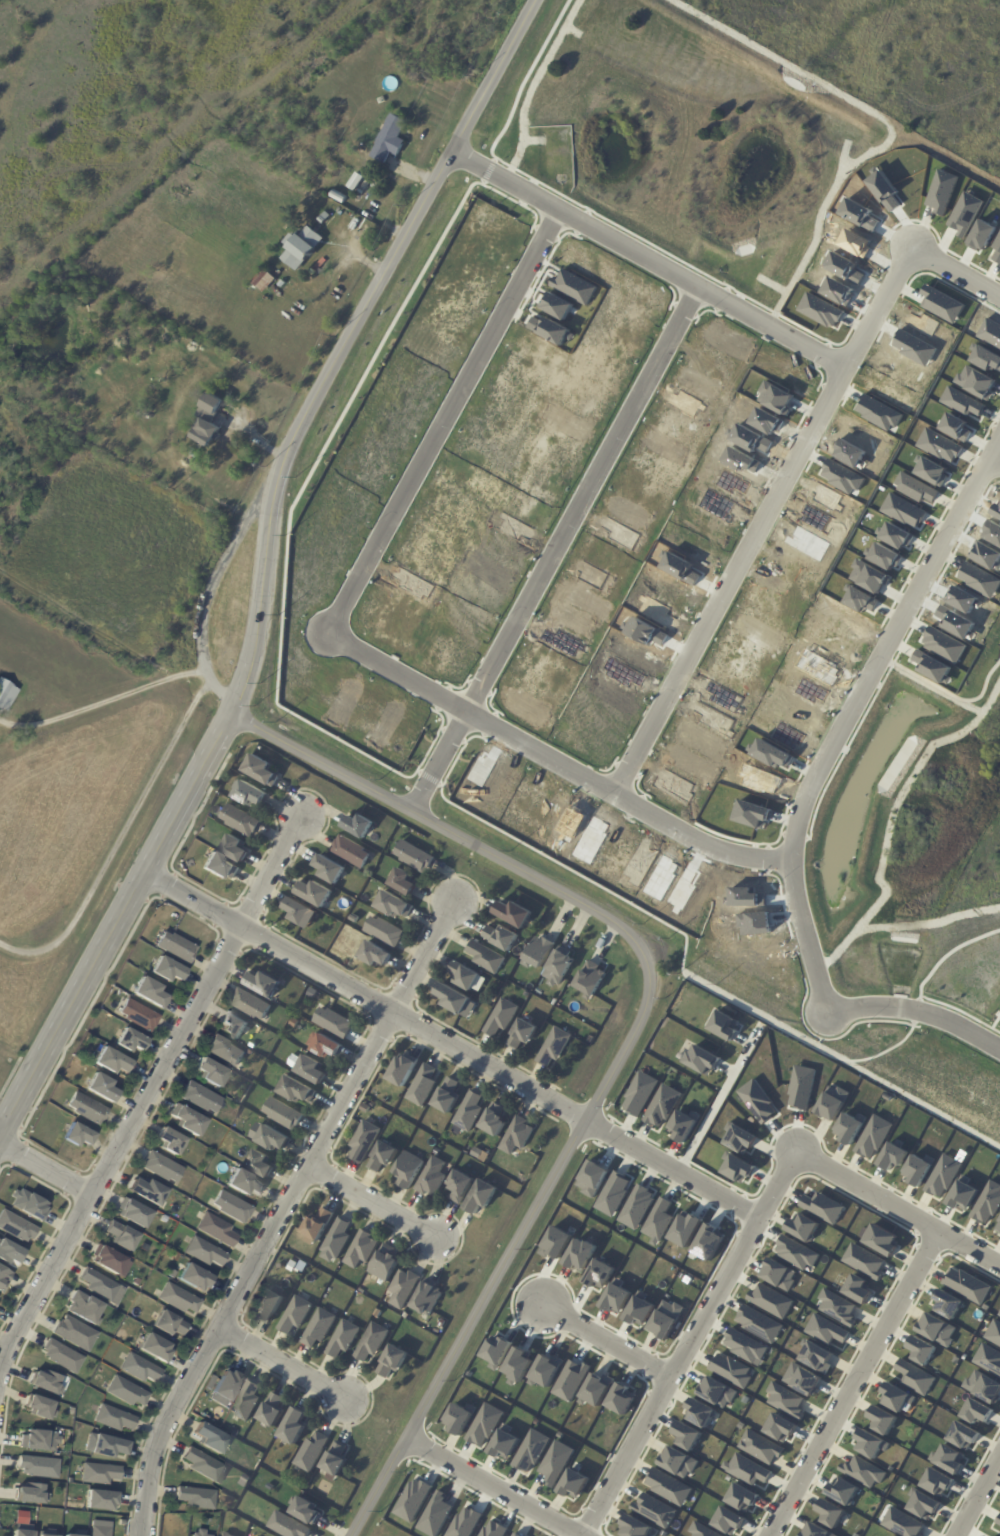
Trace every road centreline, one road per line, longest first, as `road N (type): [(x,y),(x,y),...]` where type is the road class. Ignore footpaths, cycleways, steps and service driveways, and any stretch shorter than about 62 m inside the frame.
road 1 (residential): [(353,1535),(640,1027),(652,979),(638,942),(594,909),(231,713)]
road 2 (residential): [(142,1535),(149,1468),(167,1411),(455,905)]
road 3 (residential): [(141,873),(757,1222)]
road 4 (residential): [(307,814),(0,1370)]
road 5 (residential): [(999,443),(800,823),(798,892),(829,1013)]
road 6 (residential): [(913,248),(616,795)]
road 7 (residential): [(414,812),(698,287)]
road 8 (tertiary): [(281,463),(535,0)]
road 9 (residential): [(330,634),(705,844),(795,862)]
road 10 (residential): [(560,209),(330,634)]
road 11 (residential): [(453,150),(847,367)]
road 12 (residential): [(796,1150),(583,1534)]
road 13 (track): [(638,942),(696,962),(999,1133)]
road 14 (track): [(818,973),(887,892),(879,879),(895,807),(932,746),(975,723),(999,682)]
road 15 (residential): [(935,1232),(765,1535)]
road 16 (tertiary): [(0,1129),(141,873)]
road 17 (tertiary): [(231,713),(252,658),(281,463)]
road 18 (residential): [(999,1269),(796,1150)]
road 19 (residential): [(408,1438),(586,1535)]
road 20 (tertiary): [(141,873),(231,713)]
road 21 (residential): [(829,1013),(905,1009),(999,1048)]
road 22 (residential): [(348,1402),(215,1327)]
road 23 (residential): [(435,1239),(308,1163)]
road 24 (residential): [(671,1376),(542,1305)]
road 25 (track): [(860,929),(934,924),(999,907)]

